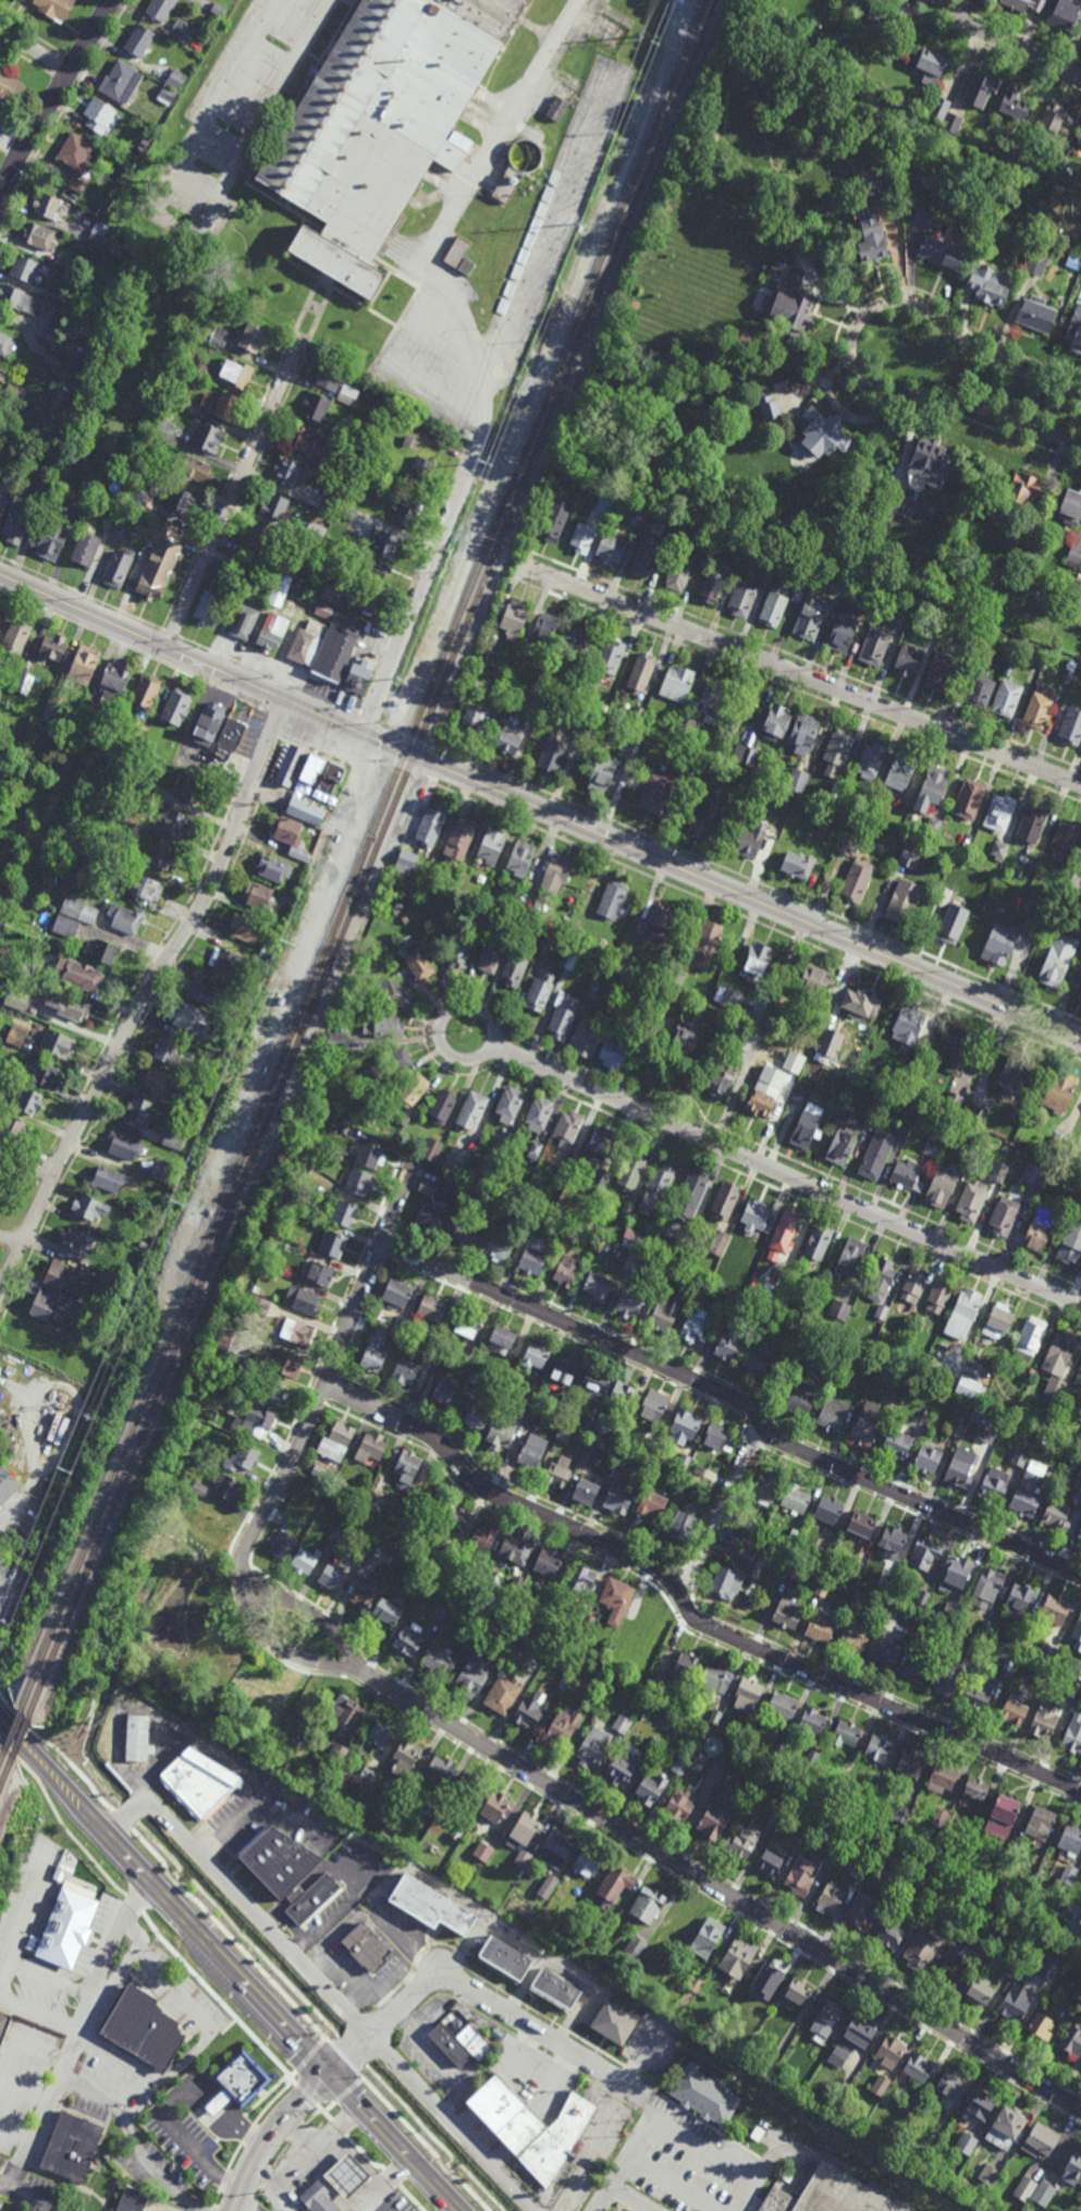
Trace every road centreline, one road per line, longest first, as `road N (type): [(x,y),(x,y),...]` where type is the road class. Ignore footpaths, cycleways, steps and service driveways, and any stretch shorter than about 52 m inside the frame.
road 1 (residential): [(1080,1792),(705,1627),(656,1567),(491,1493),(434,1439),(324,1385)]
road 2 (residential): [(1080,2110),(361,1670)]
road 3 (tertiary): [(1080,1041),(365,735)]
road 4 (residential): [(1080,1574),(794,1450),(746,1403),(382,1244)]
road 5 (secondary): [(461,2210),(0,1718)]
road 6 (residential): [(285,700),(210,892),(146,993),(0,1292)]
road 7 (residential): [(492,1042),(1080,1306)]
road 8 (residential): [(524,563),(1080,783)]
road 9 (residential): [(1080,395),(966,349),(930,310),(908,301),(863,316),(848,351),(864,387),(884,396),(958,400),(1080,447)]
road 10 (residential): [(416,1159),(243,1564)]
road 11 (tertiary): [(365,735),(0,575)]
road 12 (residential): [(331,2077),(426,1987),(444,1980),(646,2099)]
road 13 (residential): [(165,647),(298,347)]
road 14 (residential): [(479,447),(365,735)]
road 15 (residential): [(0,198),(114,0)]
road 16 (residential): [(762,1421),(681,1597)]
road 17 (residential): [(243,1564),(248,1623),(305,1662),(361,1670)]
road 18 (residential): [(483,1011),(493,1025),(487,1051),(470,1060),(452,1056),(438,1033),(444,1015),(467,1005),(483,1011)]
road 19 (tertiary): [(331,2077),(260,2151),(234,2210)]
road 20 (residential): [(361,1670),(343,1636),(261,1590),(243,1564)]
road 21 (residential): [(1080,75),(965,22),(960,0)]

